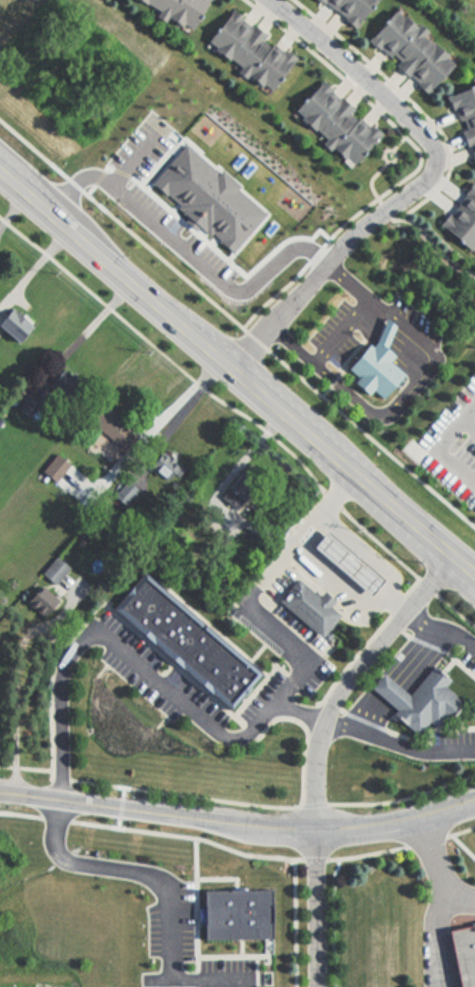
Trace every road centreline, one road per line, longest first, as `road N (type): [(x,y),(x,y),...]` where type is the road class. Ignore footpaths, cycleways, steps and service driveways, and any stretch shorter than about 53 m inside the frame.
road 1 (tertiary): [(474,583),(0,164)]
road 2 (residential): [(230,362),(345,240),(428,176),(432,157),(421,135),(267,0)]
road 3 (tertiary): [(474,800),(389,822),(314,829),(0,793)]
road 4 (residential): [(314,829),(316,745),(327,713),(450,561)]
road 5 (residential): [(314,829),(312,986)]

